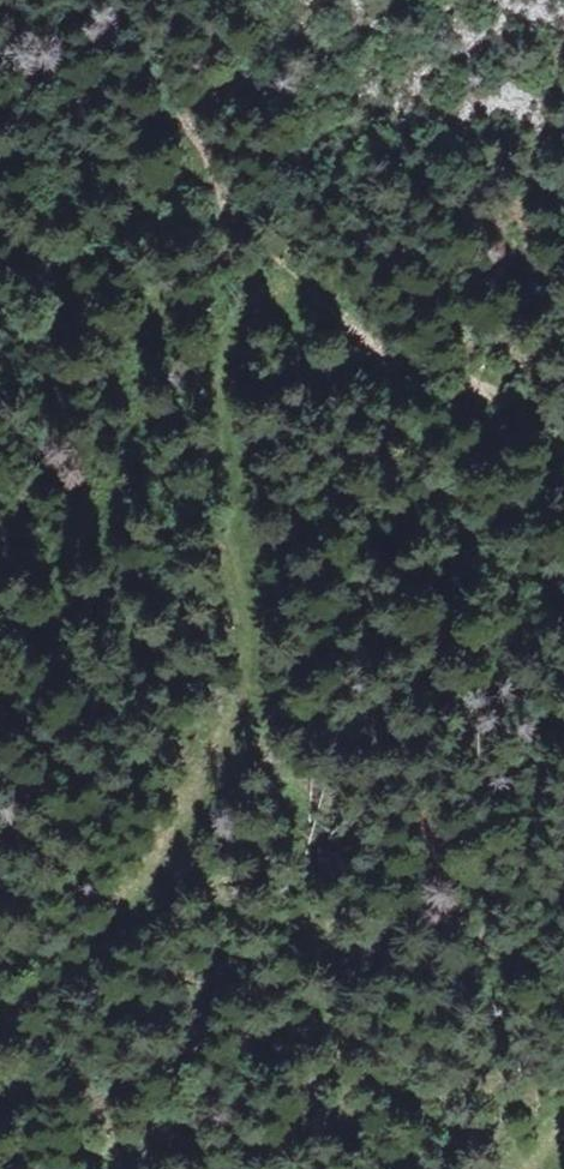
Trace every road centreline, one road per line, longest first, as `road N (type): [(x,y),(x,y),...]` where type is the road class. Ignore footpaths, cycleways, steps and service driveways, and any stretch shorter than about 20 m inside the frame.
road 1 (track): [(297,285),(245,321),(224,369),(224,443),(254,643),(251,704),(231,766),(58,1015),(0,1117)]
road 2 (track): [(297,285),(563,438)]

